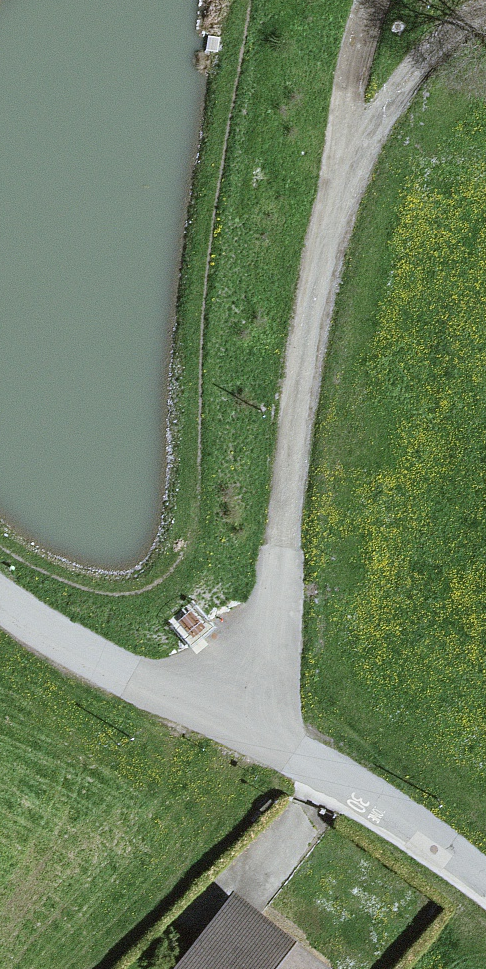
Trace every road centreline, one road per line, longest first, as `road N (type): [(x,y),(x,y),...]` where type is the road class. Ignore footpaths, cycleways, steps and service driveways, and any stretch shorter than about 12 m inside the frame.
road 1 (track): [(234,737),(281,555),(334,163),(485,0)]
road 2 (unclassified): [(485,902),(386,820),(93,663),(0,599)]
road 3 (track): [(371,0),(342,92),(334,163)]

